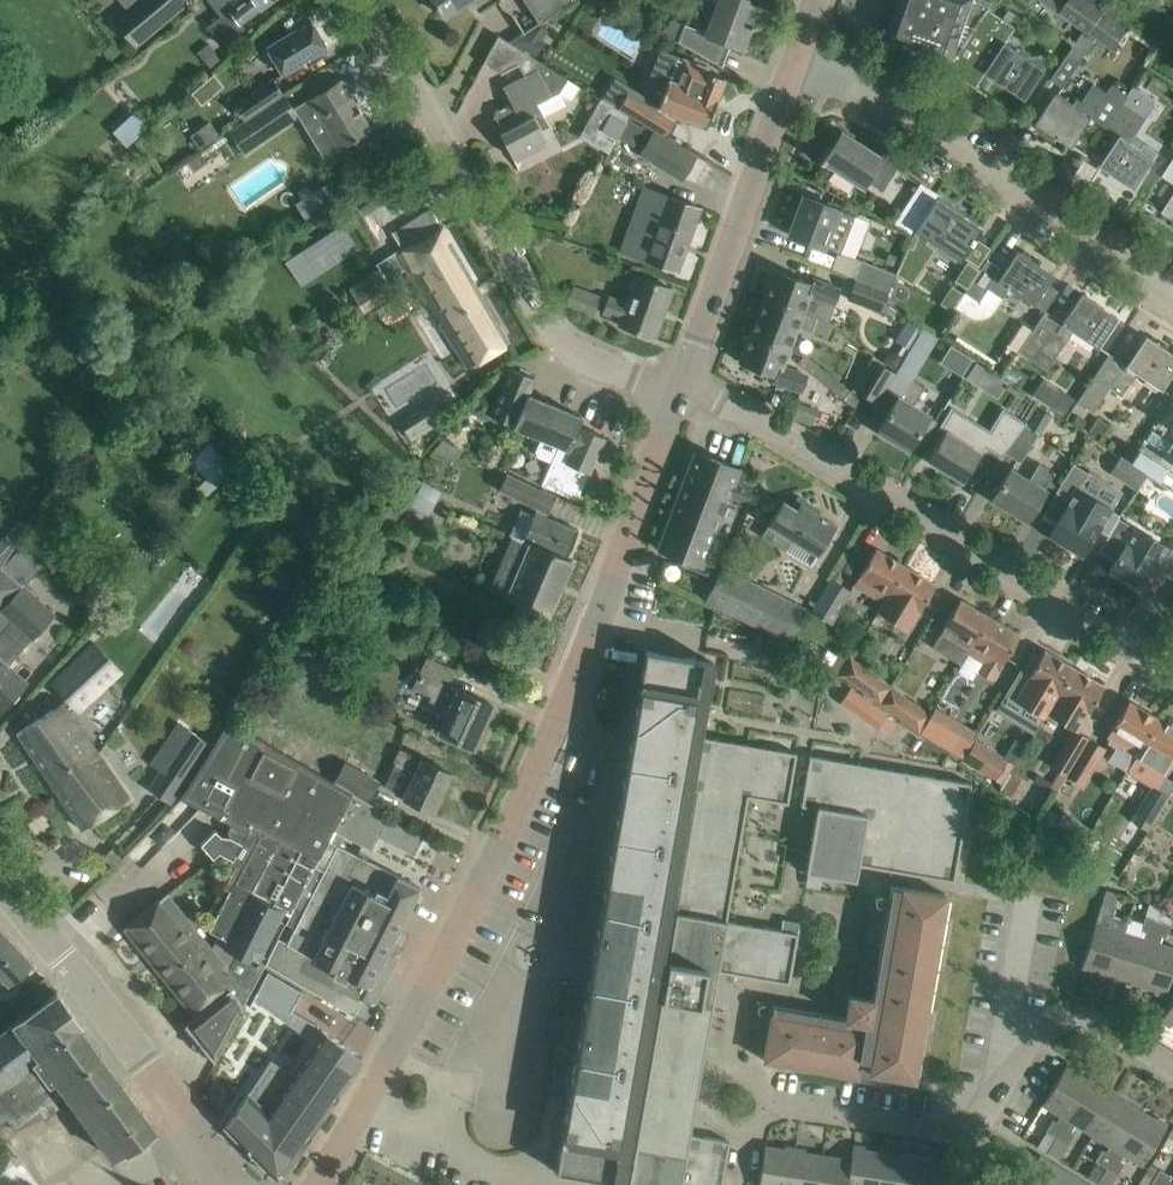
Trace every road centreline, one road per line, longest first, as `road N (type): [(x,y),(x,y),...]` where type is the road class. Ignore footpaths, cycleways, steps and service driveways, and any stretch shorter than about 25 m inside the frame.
road 1 (tertiary): [(366,1108),(554,734),(680,387)]
road 2 (residential): [(1172,671),(729,404),(680,387)]
road 3 (residential): [(357,0),(561,342),(593,362),(680,387)]
road 4 (residential): [(1172,293),(850,85),(795,62)]
road 5 (tertiary): [(227,1184),(0,882)]
road 6 (tertiary): [(680,387),(795,62)]
road 7 (residential): [(739,1184),(747,1130),(766,1110),(791,1106),(960,1136),(983,1132),(997,1093)]
road 8 (residential): [(1172,1070),(1105,1029),(1076,1025),(1054,1034),(997,1093)]
road 9 (residential): [(997,1093),(1029,901)]
road 10 (residential): [(366,1108),(533,1184)]

